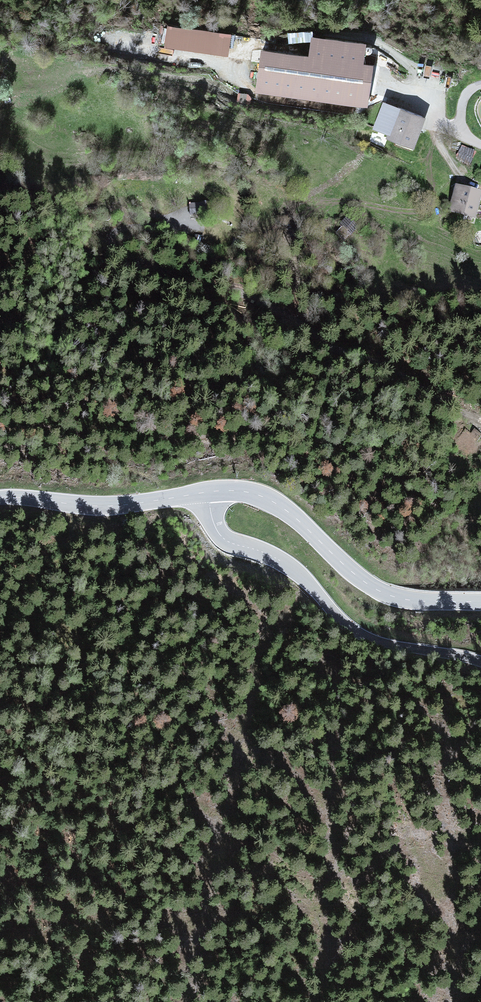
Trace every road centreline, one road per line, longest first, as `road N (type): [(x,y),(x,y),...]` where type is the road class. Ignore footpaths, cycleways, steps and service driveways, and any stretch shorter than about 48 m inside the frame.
road 1 (tertiary): [(207,493),(220,534),(281,559),(354,631),(480,660)]
road 2 (tertiary): [(207,493),(243,491),(274,501),(386,594),(480,602)]
road 3 (track): [(260,293),(0,225)]
road 4 (track): [(480,409),(319,315),(260,293)]
road 5 (tertiary): [(0,497),(100,505),(207,493)]

